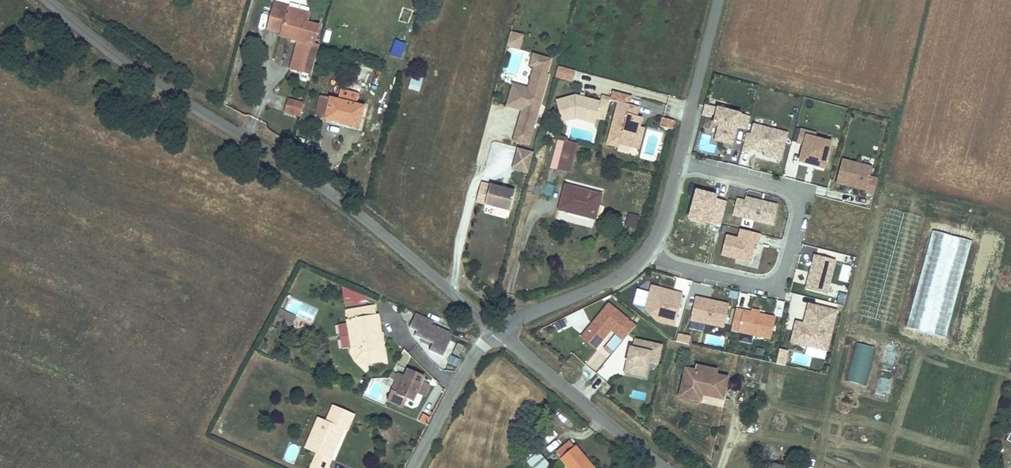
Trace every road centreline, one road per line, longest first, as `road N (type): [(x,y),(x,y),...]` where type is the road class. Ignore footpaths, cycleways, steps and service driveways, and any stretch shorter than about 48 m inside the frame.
road 1 (unclassified): [(497,331),(325,188),(101,44),(50,0)]
road 2 (residential): [(676,163),(799,197),(780,279),(755,287),(636,259)]
road 3 (unclassified): [(666,467),(497,331)]
road 4 (unclassified): [(676,163),(718,0)]
road 5 (residential): [(497,331),(456,384),(412,467)]
road 6 (unclassified): [(497,331),(597,287),(636,259)]

